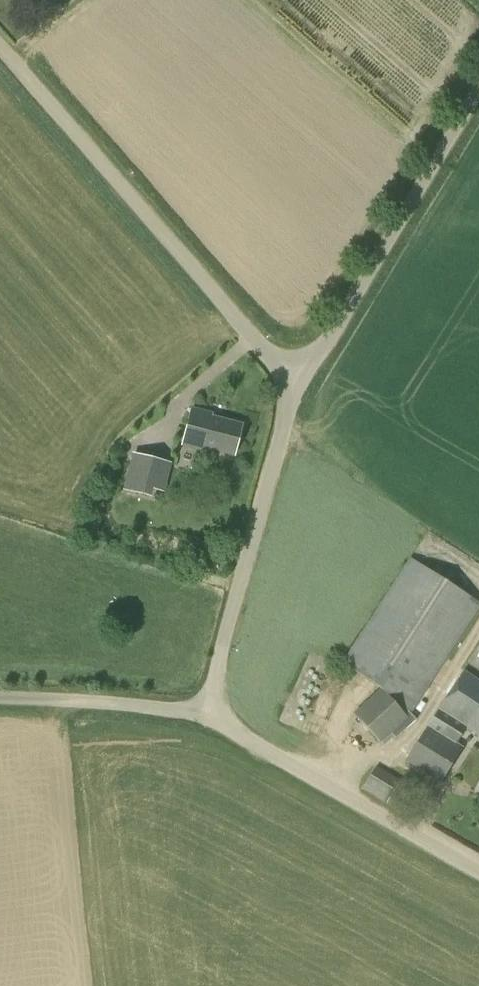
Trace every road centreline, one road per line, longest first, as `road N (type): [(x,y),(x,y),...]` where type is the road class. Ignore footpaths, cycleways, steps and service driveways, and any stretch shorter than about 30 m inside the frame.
road 1 (unclassified): [(295,391),(0,34)]
road 2 (unclassified): [(295,391),(394,246),(478,99)]
road 3 (unclassified): [(210,719),(295,391)]
road 4 (unclassified): [(478,872),(210,719)]
road 5 (unclassified): [(210,719),(99,703),(0,701)]

